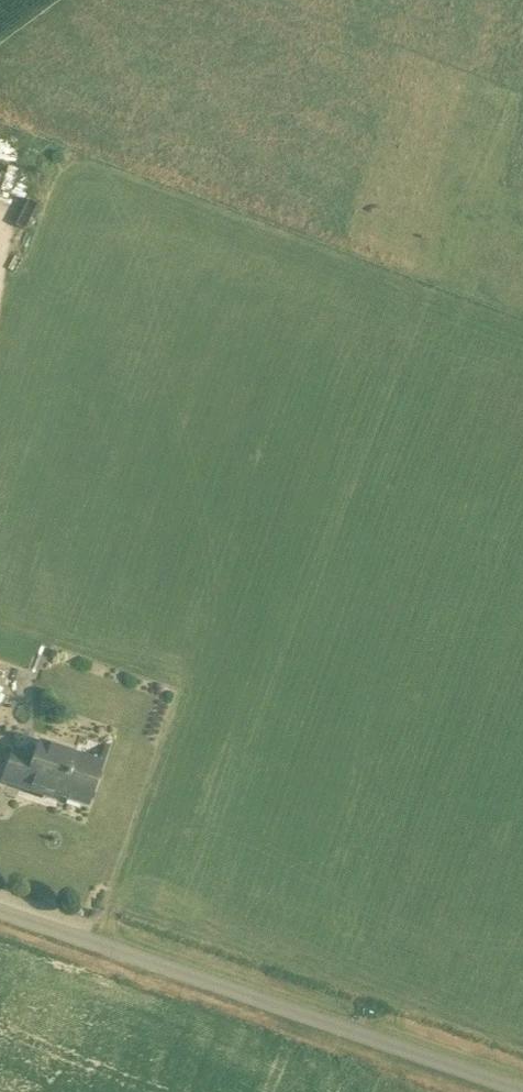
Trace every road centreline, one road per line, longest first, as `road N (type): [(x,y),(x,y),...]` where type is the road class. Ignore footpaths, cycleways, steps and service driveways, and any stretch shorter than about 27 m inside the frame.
road 1 (unclassified): [(522,1086),(0,908)]

